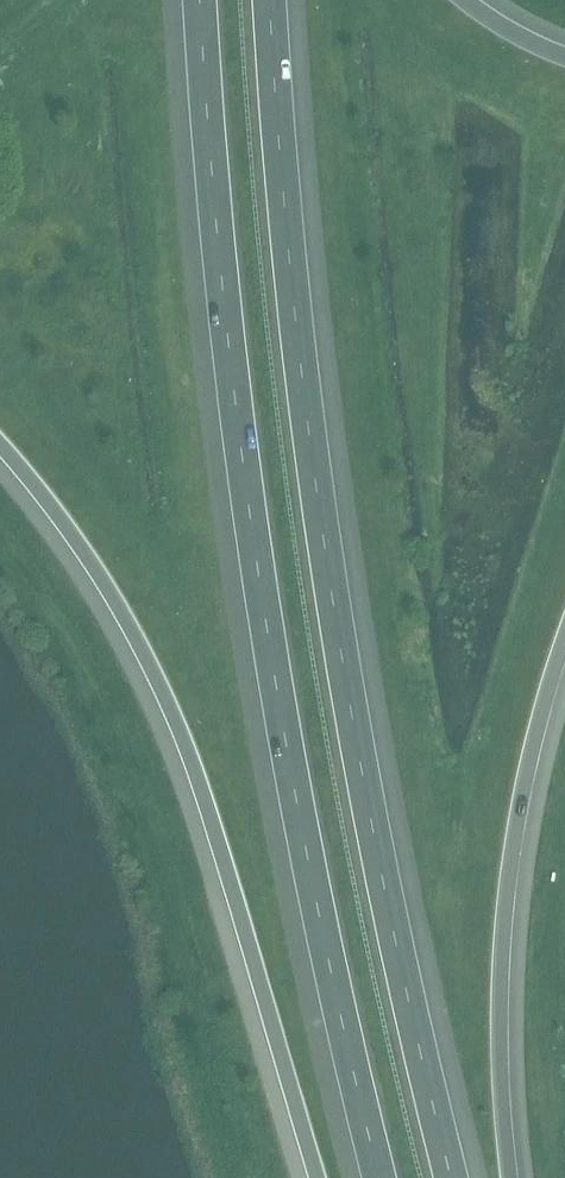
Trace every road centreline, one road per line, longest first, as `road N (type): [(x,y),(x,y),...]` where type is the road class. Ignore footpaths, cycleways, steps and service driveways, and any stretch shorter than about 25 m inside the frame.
road 1 (motorway): [(202,0),(212,178),(266,618),(321,933),(383,1177)]
road 2 (motorway): [(452,1177),(336,614),(286,194),(273,0)]
road 3 (motorway): [(0,445),(89,556),(199,776),(322,1177)]
road 4 (motorway): [(511,1177),(496,997),(510,871),(538,730),(564,653)]

